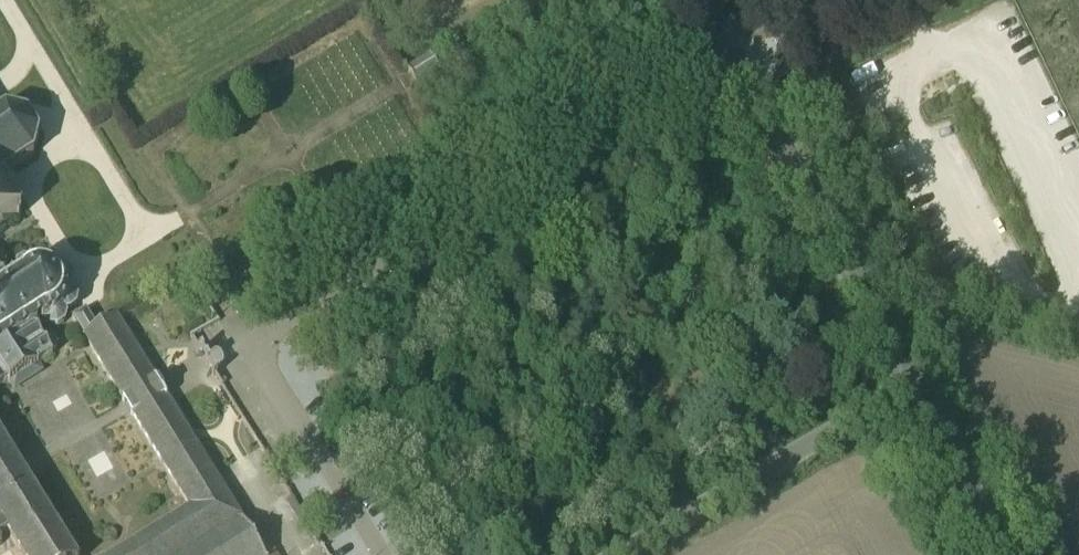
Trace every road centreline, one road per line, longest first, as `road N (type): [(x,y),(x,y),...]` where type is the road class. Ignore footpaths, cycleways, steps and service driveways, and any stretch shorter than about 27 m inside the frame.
road 1 (unclassified): [(910,388),(741,70)]
road 2 (unclassified): [(910,388),(622,554)]
road 3 (unclassified): [(910,388),(1001,554)]
road 4 (unclassified): [(741,70),(869,0)]

